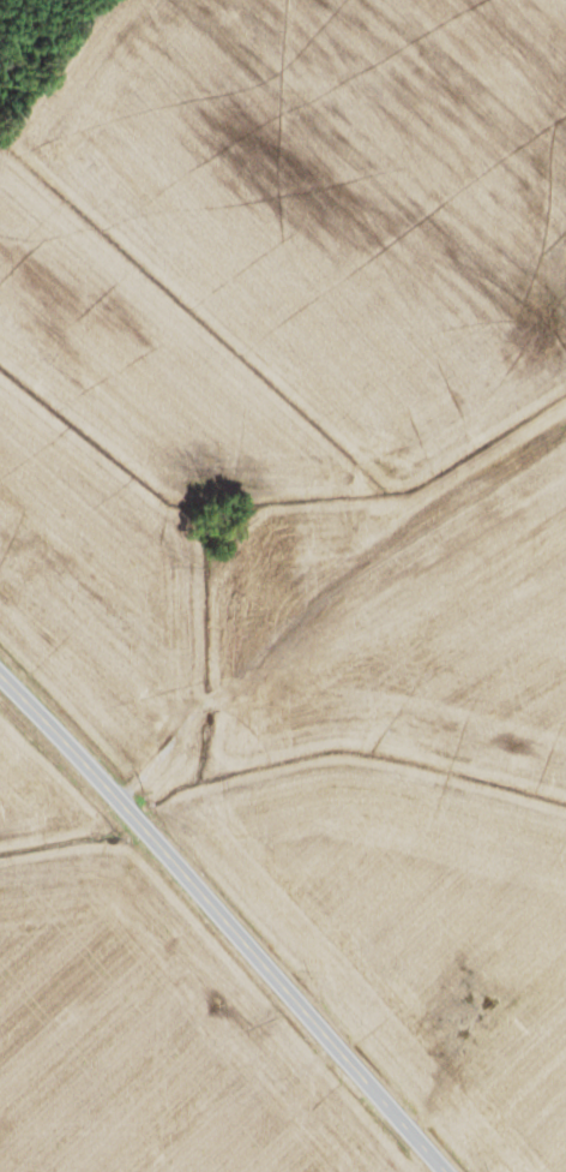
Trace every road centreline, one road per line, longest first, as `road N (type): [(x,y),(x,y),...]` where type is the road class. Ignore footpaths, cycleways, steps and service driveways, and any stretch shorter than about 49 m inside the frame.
road 1 (residential): [(443,1171),(0,674)]

